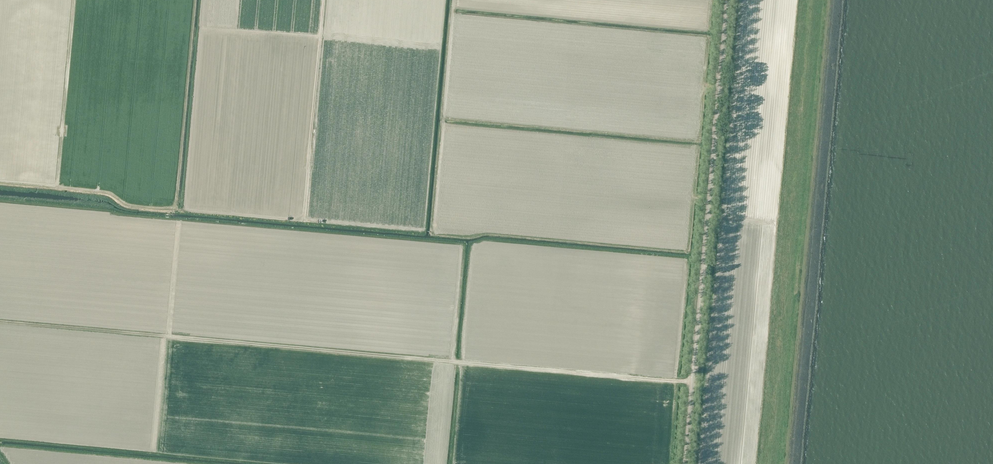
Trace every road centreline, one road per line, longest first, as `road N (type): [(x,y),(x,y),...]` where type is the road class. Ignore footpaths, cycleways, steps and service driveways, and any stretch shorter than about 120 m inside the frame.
road 1 (track): [(0,322),(694,383)]
road 2 (tertiary): [(687,463),(729,0)]
road 3 (track): [(61,133),(74,0)]

